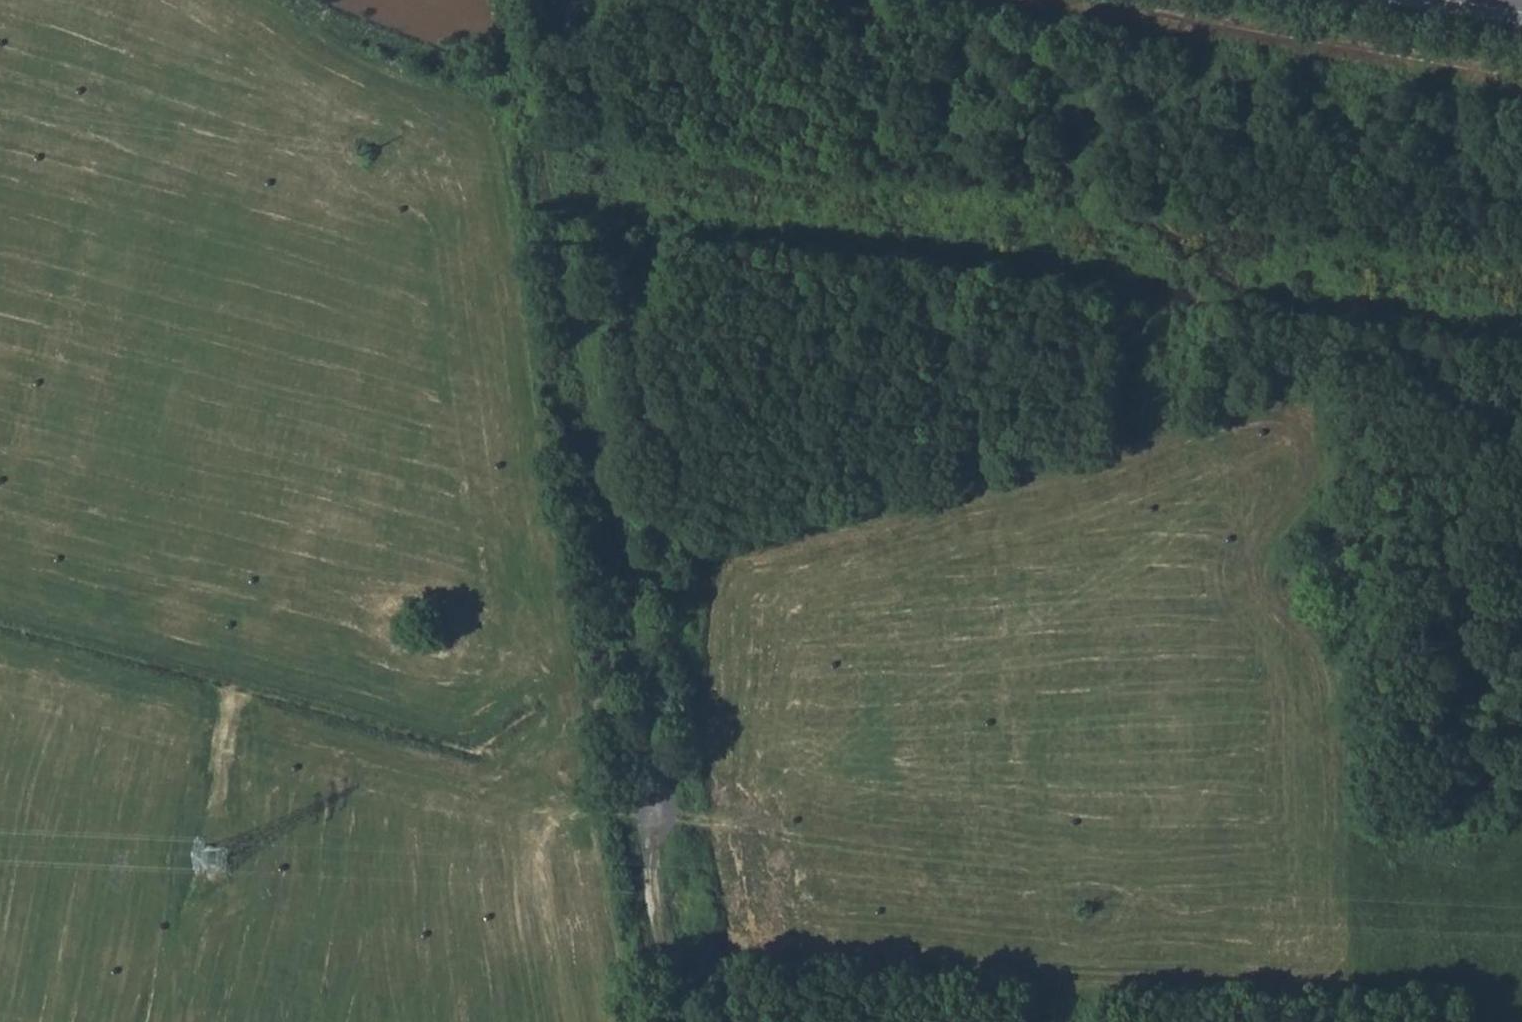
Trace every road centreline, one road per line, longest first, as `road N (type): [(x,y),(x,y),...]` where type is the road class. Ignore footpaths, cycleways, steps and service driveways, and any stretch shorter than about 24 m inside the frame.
road 1 (unclassified): [(1521,85),(1048,0)]

